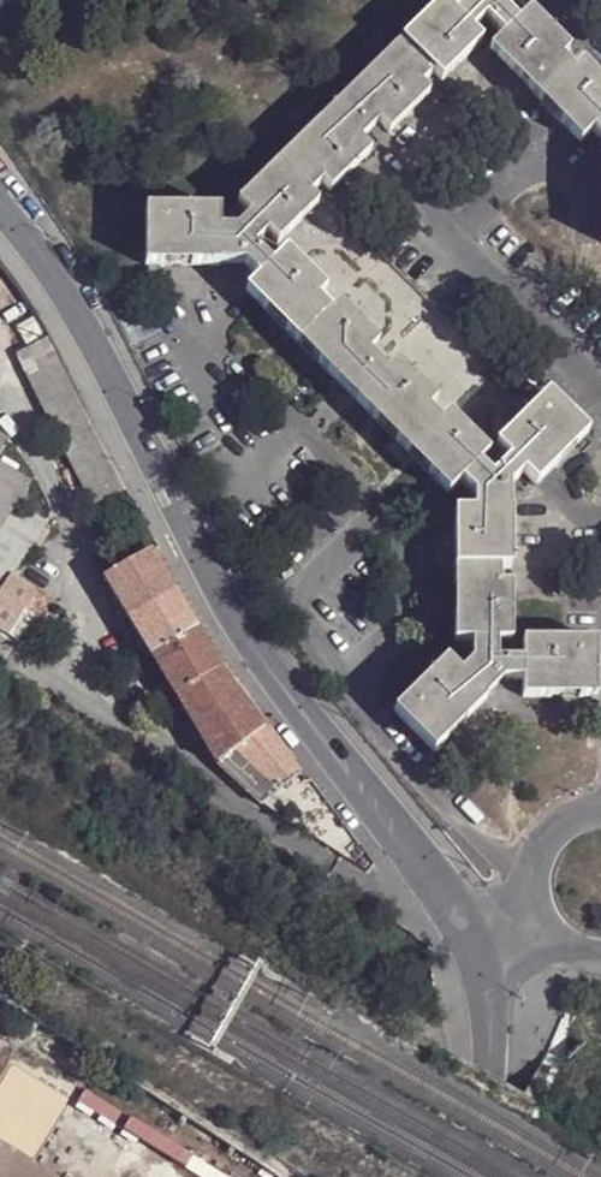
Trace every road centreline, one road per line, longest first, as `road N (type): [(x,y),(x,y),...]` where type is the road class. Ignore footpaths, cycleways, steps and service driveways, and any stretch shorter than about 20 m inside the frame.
road 1 (residential): [(490,950),(260,660),(71,301),(0,209)]
road 2 (residential): [(583,0),(420,168),(418,194),(600,371)]
road 3 (residential): [(492,1176),(499,1046),(490,950)]
road 4 (residential): [(600,812),(572,821),(549,840),(534,872),(539,917)]

